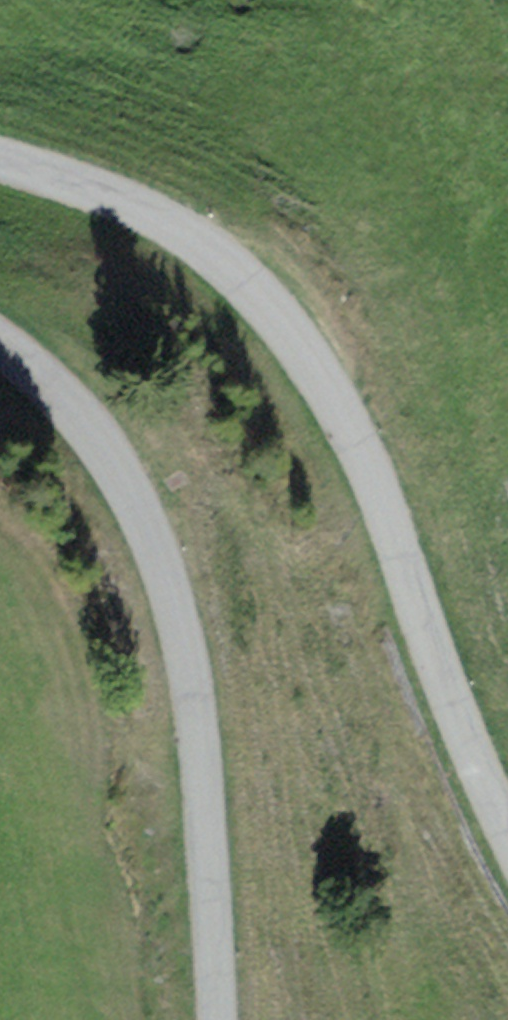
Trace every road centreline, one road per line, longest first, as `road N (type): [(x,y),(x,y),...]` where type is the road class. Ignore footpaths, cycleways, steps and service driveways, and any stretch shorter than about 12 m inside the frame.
road 1 (unclassified): [(507,877),(487,842),(399,589),(234,288),(109,204),(0,170)]
road 2 (unclassified): [(0,347),(61,385),(111,440),(143,498),(180,622),(200,765),(216,1019)]

